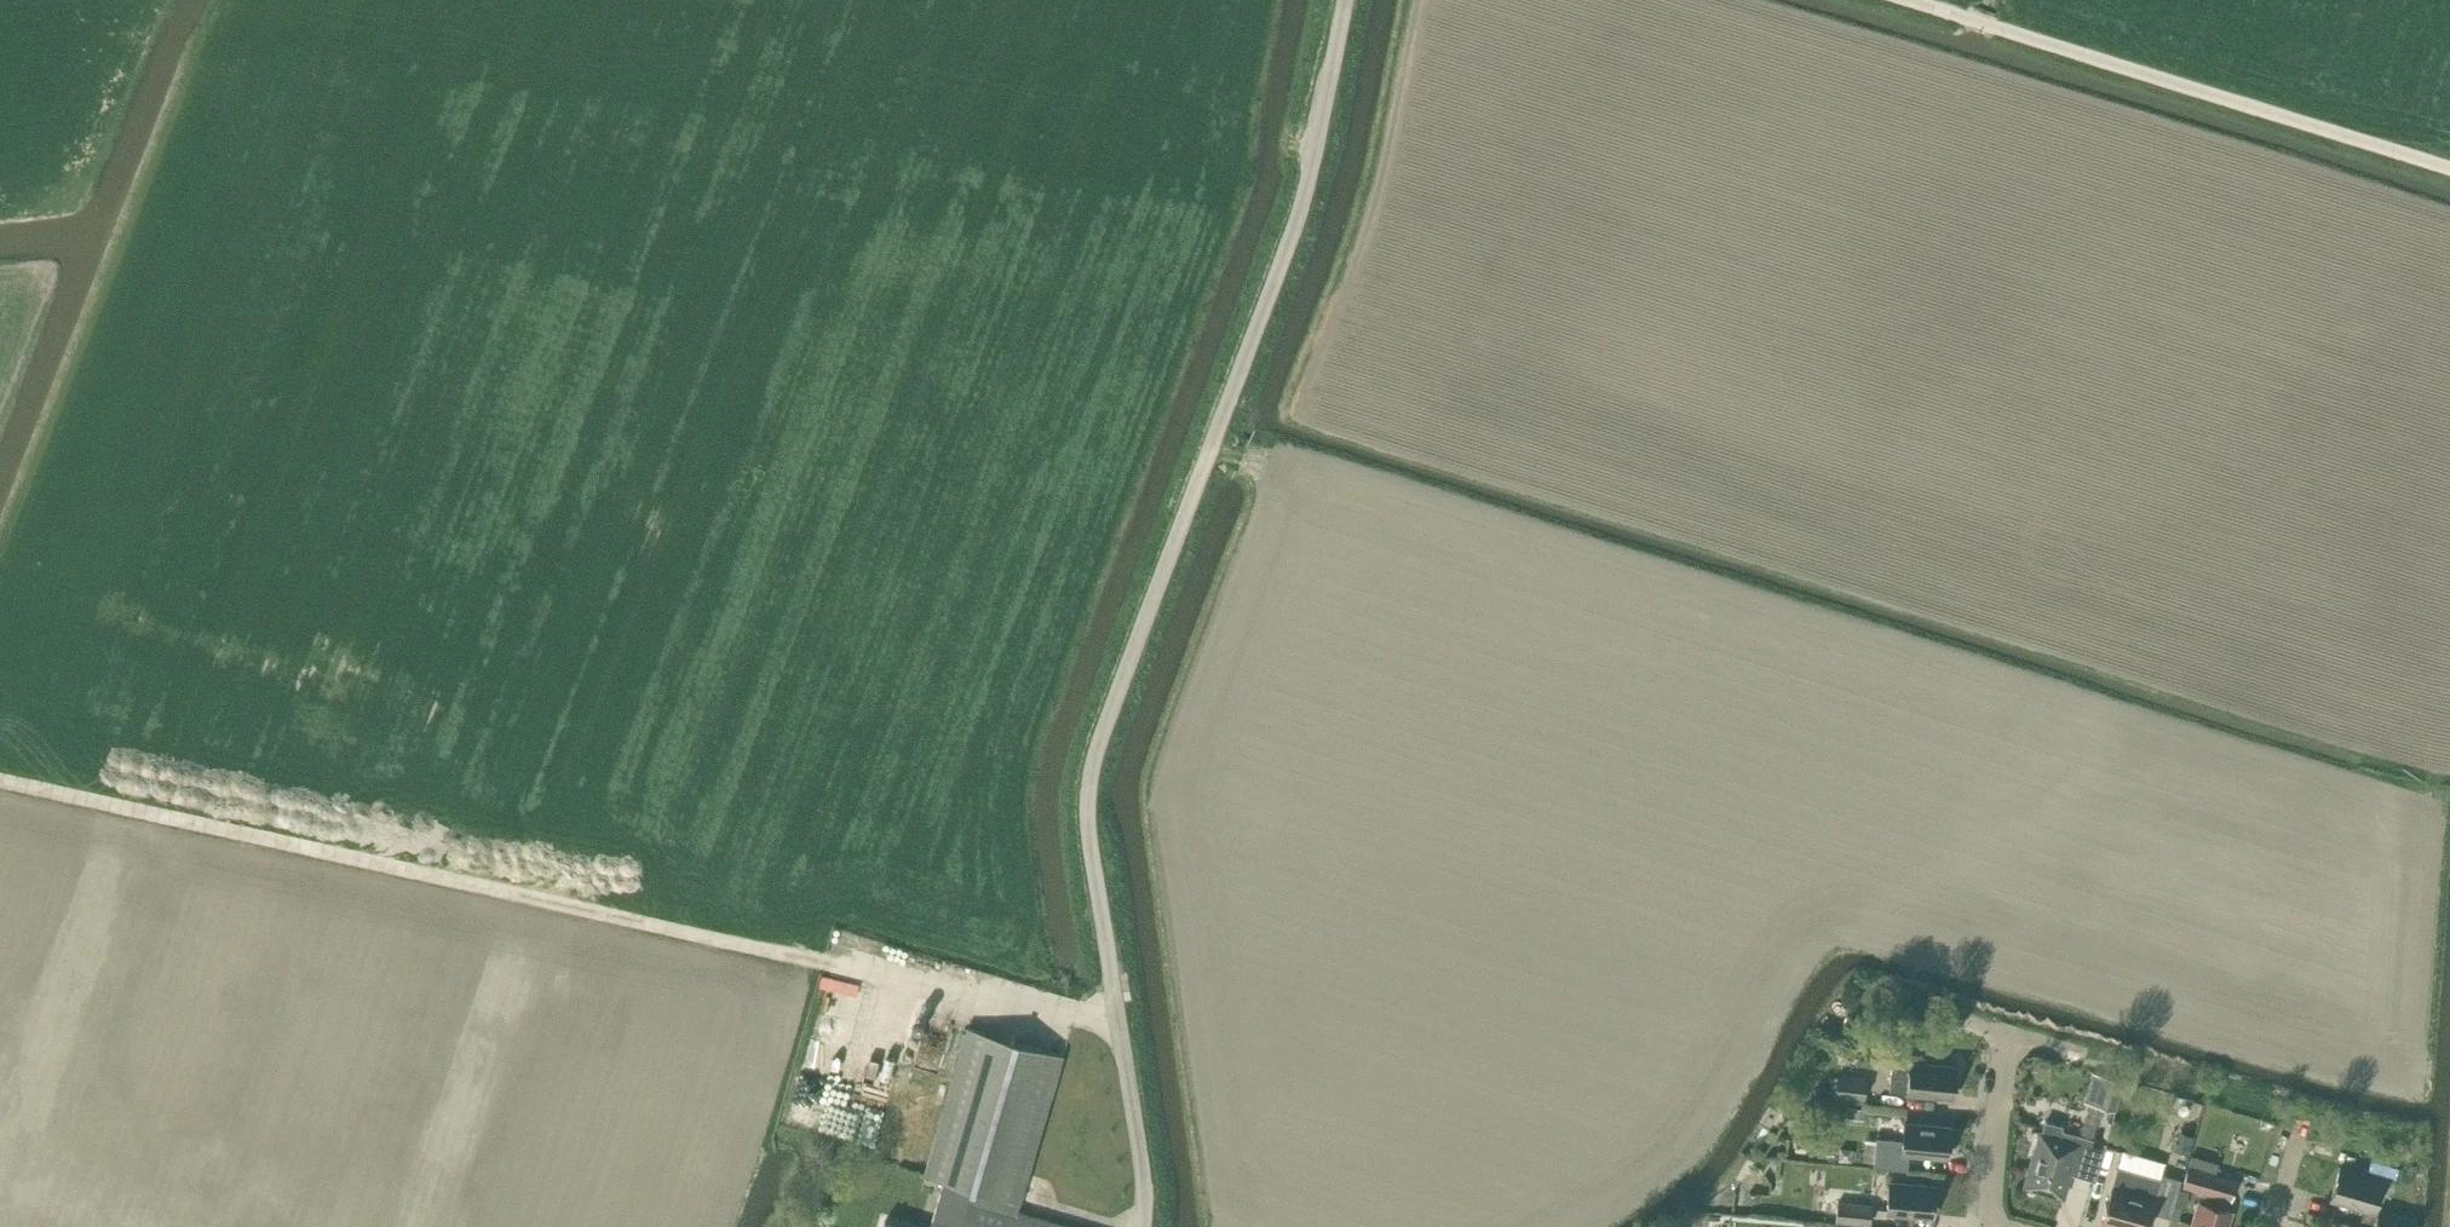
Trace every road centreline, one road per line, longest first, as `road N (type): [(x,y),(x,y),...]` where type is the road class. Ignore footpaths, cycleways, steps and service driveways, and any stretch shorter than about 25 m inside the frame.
road 1 (unclassified): [(1345,0),(1296,225),(1091,776),(1087,814),(1145,1190),(1143,1226)]
road 2 (track): [(969,1004),(844,968),(0,781)]
road 3 (residential): [(1987,1226),(2005,1033)]

